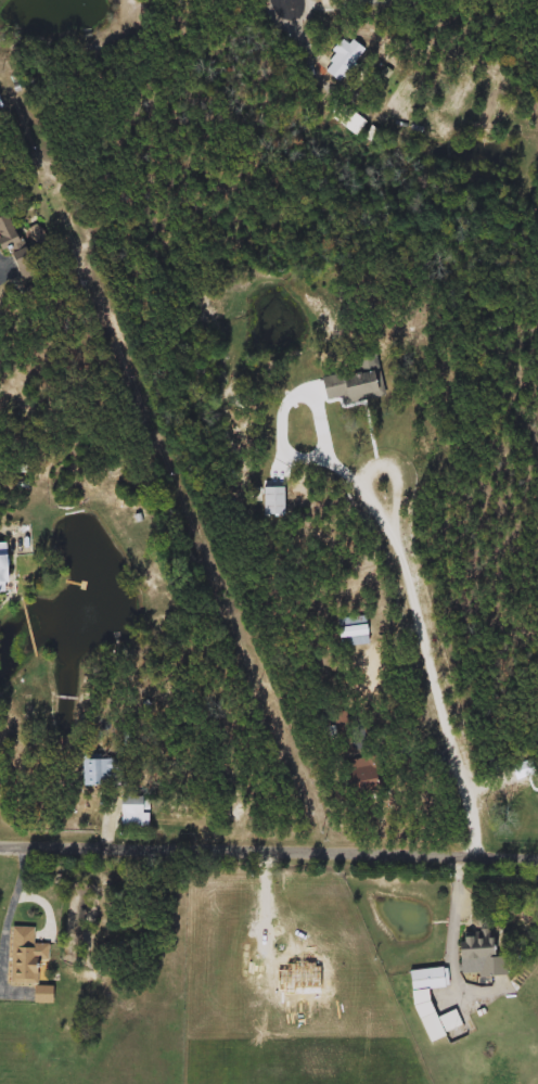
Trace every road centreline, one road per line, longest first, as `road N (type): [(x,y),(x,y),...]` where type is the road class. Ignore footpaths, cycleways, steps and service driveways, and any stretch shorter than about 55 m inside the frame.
road 1 (residential): [(475,853),(343,231)]
road 2 (residential): [(537,854),(0,849)]

